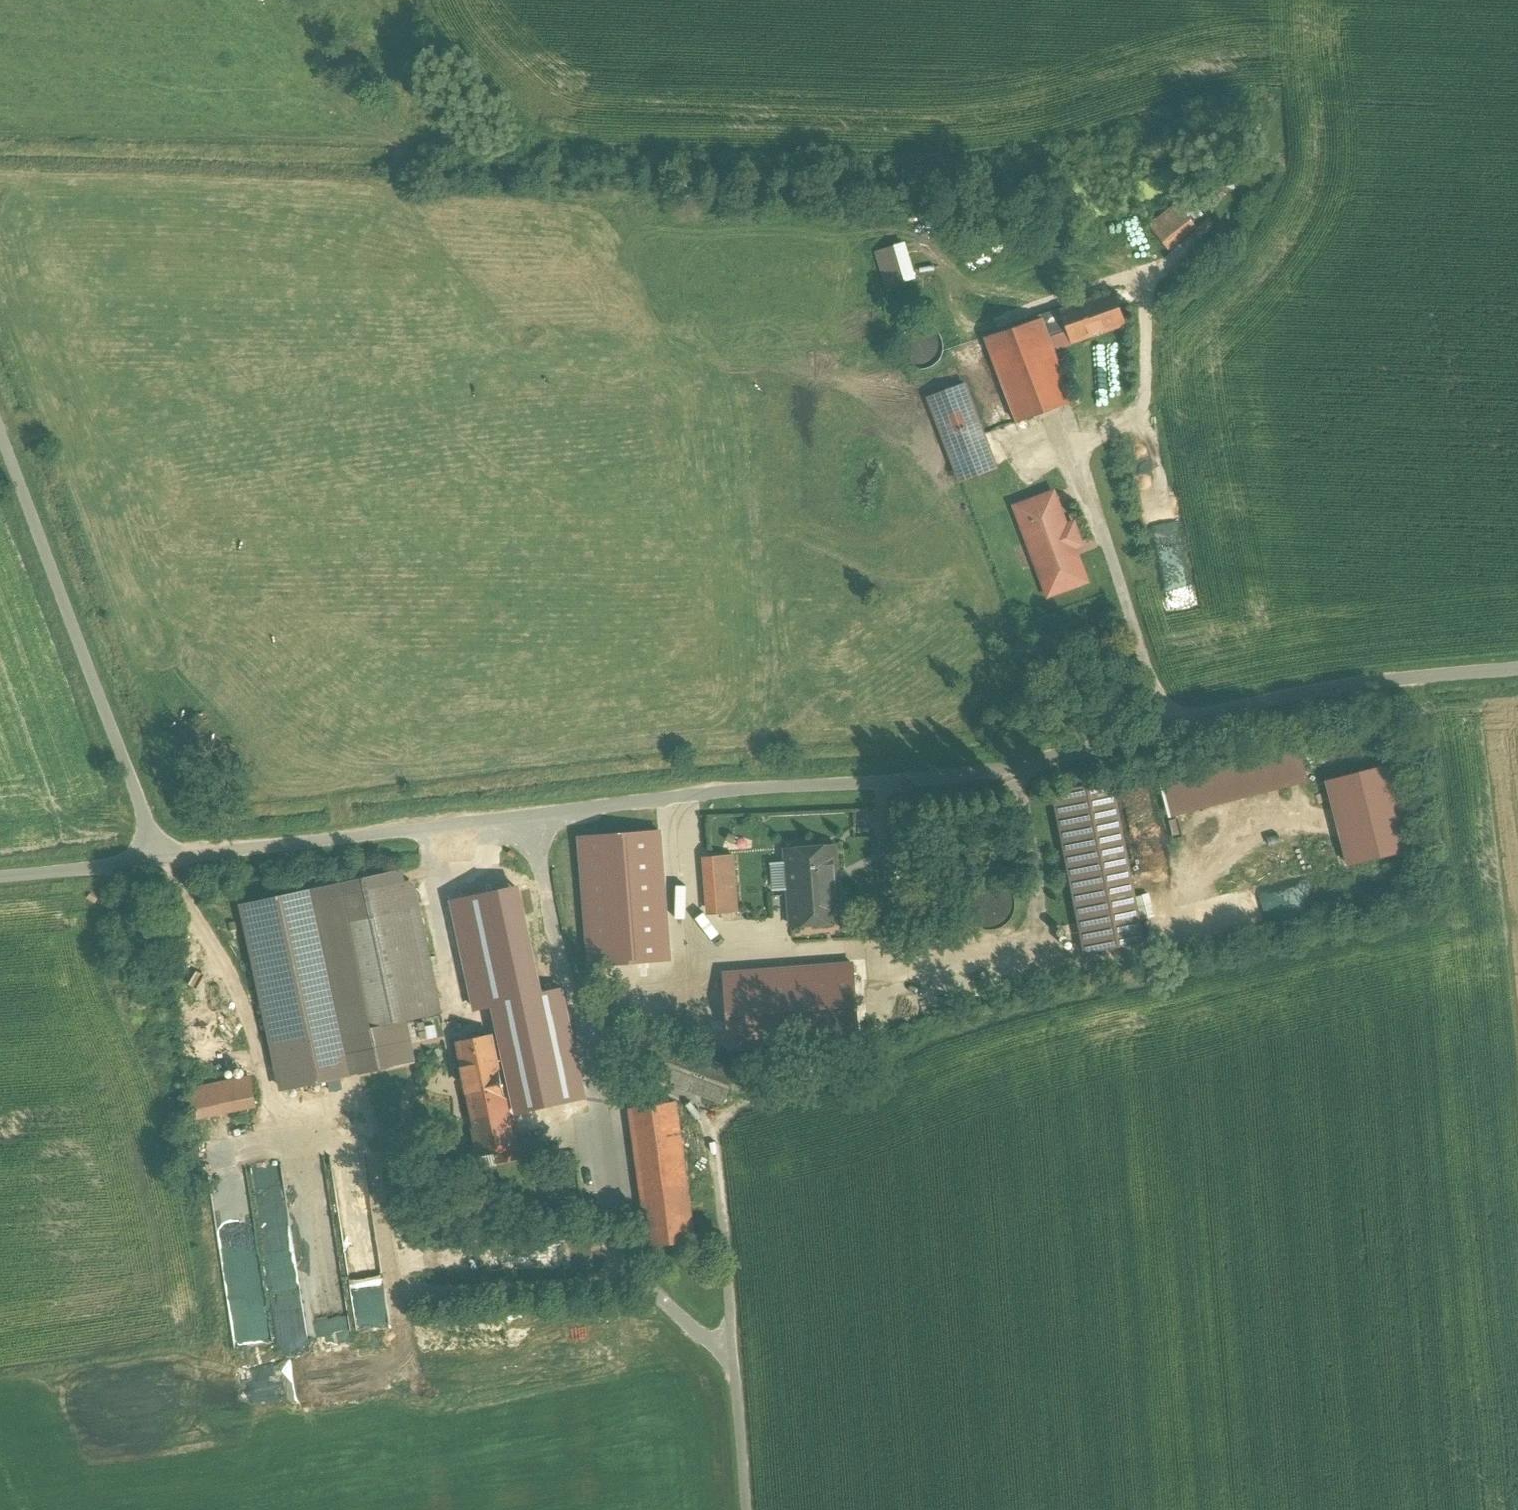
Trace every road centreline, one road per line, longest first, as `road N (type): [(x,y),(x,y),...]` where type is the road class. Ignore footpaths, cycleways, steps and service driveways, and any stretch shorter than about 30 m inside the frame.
road 1 (unclassified): [(1517,673),(1284,701),(994,778),(632,805),(157,862)]
road 2 (unclassified): [(157,862),(0,419)]
road 3 (unclassified): [(157,862),(0,881)]

